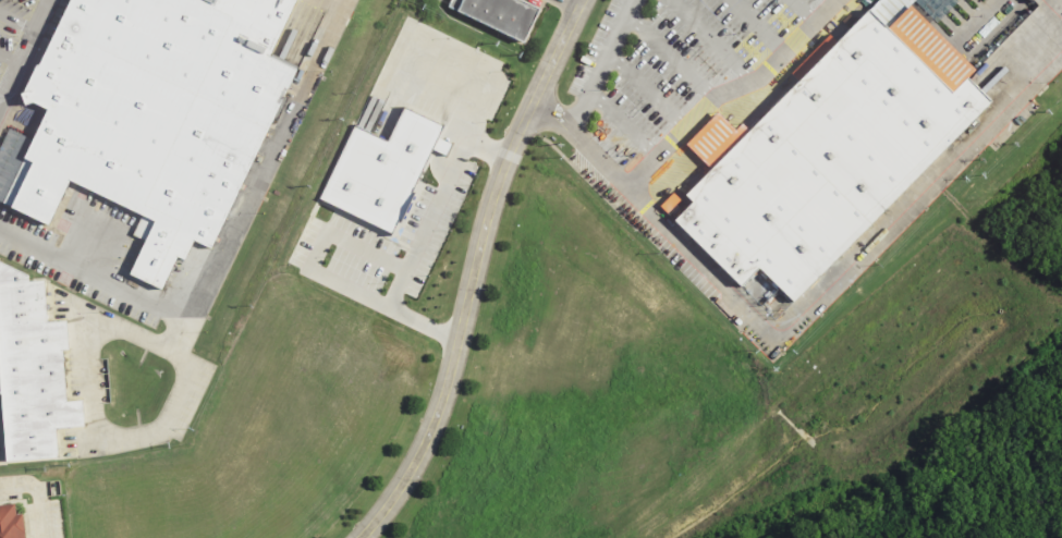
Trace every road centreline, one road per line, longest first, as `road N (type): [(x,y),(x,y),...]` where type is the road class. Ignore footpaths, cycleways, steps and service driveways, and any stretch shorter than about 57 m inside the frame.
road 1 (residential): [(582,0),(498,193),(428,440),(362,537)]

